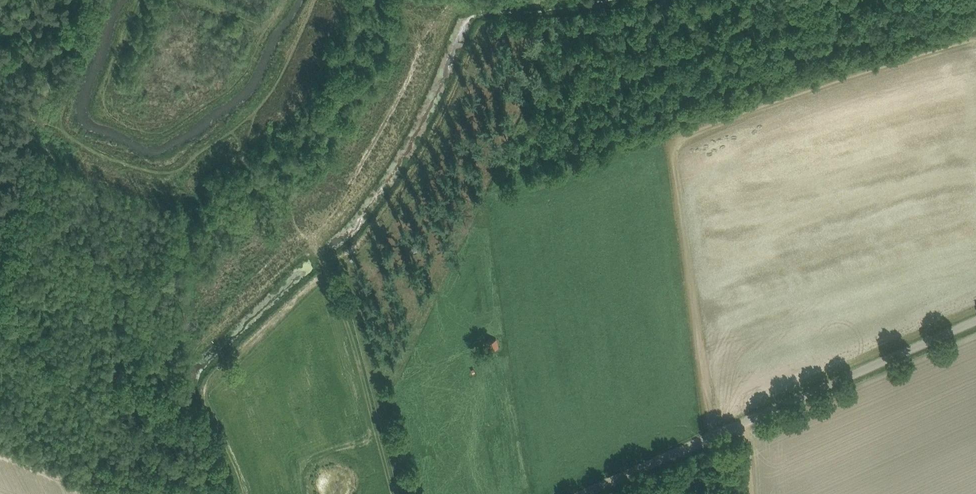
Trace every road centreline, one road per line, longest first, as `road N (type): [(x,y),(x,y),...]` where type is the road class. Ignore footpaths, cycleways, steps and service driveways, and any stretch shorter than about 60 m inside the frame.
road 1 (unclassified): [(578,493),(975,322)]
road 2 (track): [(406,493),(353,279)]

